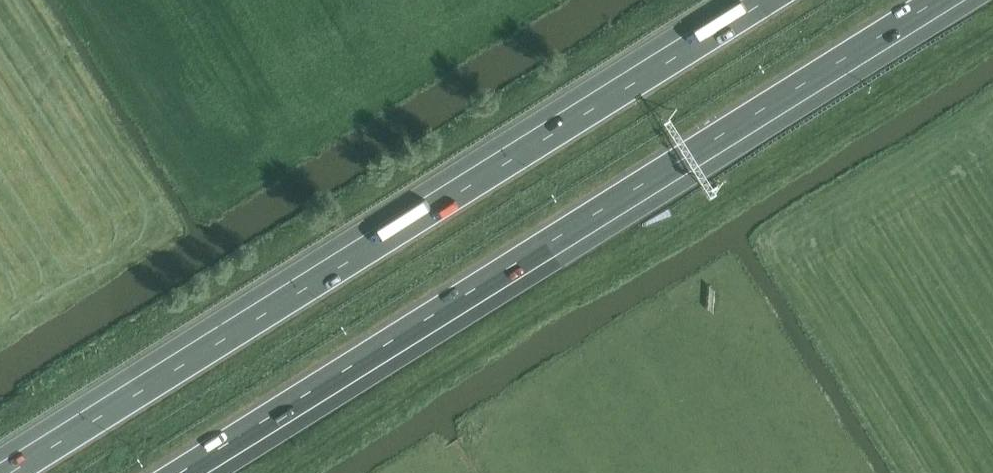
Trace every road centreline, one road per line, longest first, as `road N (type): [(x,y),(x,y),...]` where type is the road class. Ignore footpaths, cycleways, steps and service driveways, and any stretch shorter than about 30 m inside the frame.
road 1 (motorway): [(770,0),(13,472)]
road 2 (motorway): [(199,472),(955,0)]

